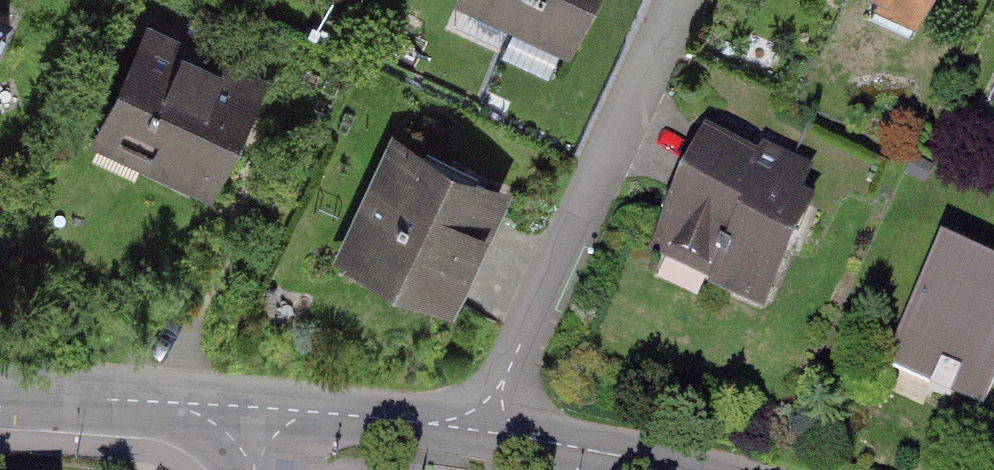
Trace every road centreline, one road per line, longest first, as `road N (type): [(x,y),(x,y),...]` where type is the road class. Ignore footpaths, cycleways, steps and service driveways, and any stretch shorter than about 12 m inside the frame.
road 1 (residential): [(482,431),(678,0)]
road 2 (residential): [(0,396),(254,410)]
road 3 (residential): [(254,410),(482,431)]
road 4 (residential): [(482,431),(661,469)]

